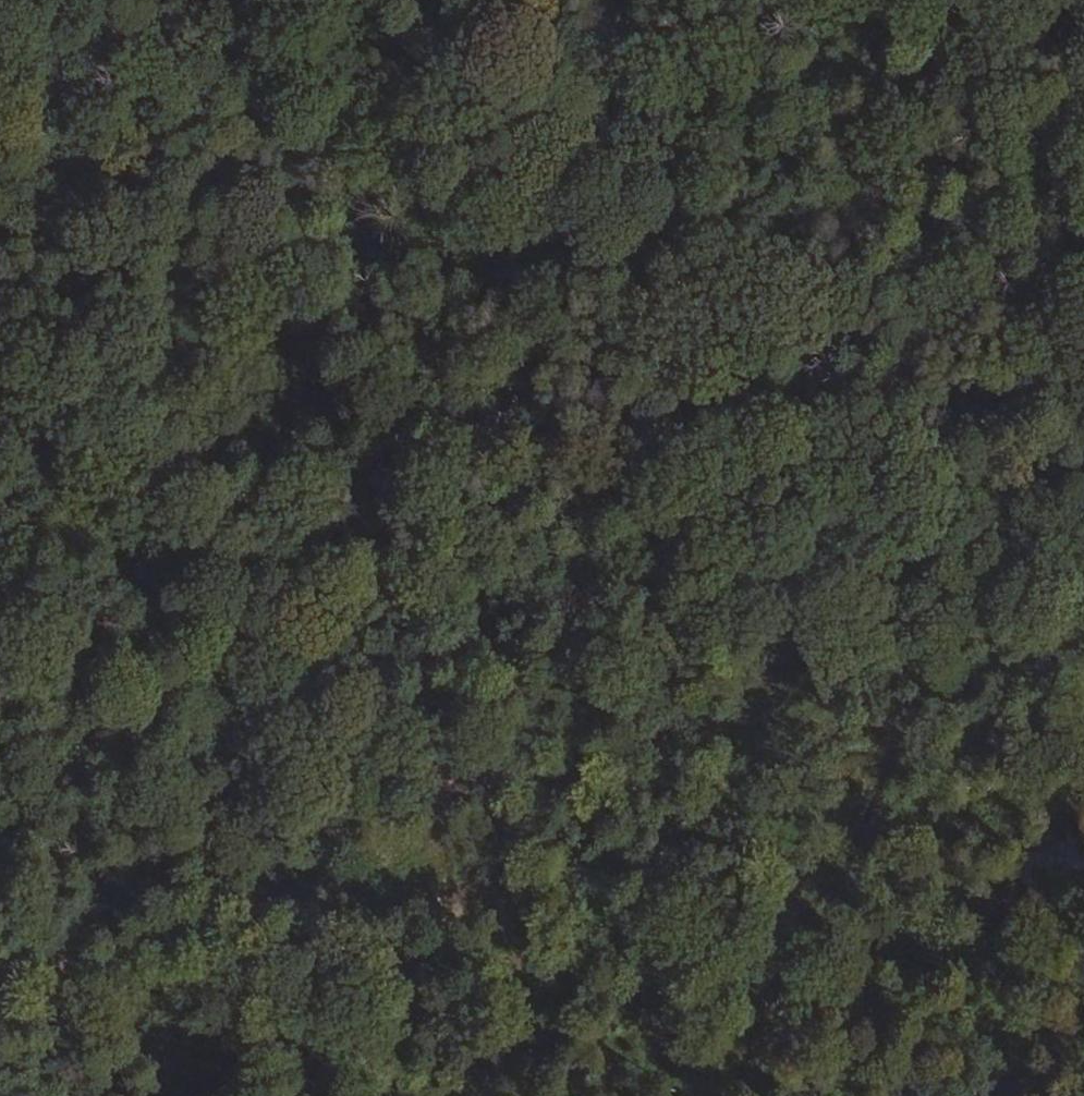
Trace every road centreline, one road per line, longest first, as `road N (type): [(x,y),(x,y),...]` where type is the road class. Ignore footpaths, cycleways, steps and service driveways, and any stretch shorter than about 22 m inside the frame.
road 1 (track): [(0,383),(276,808)]

